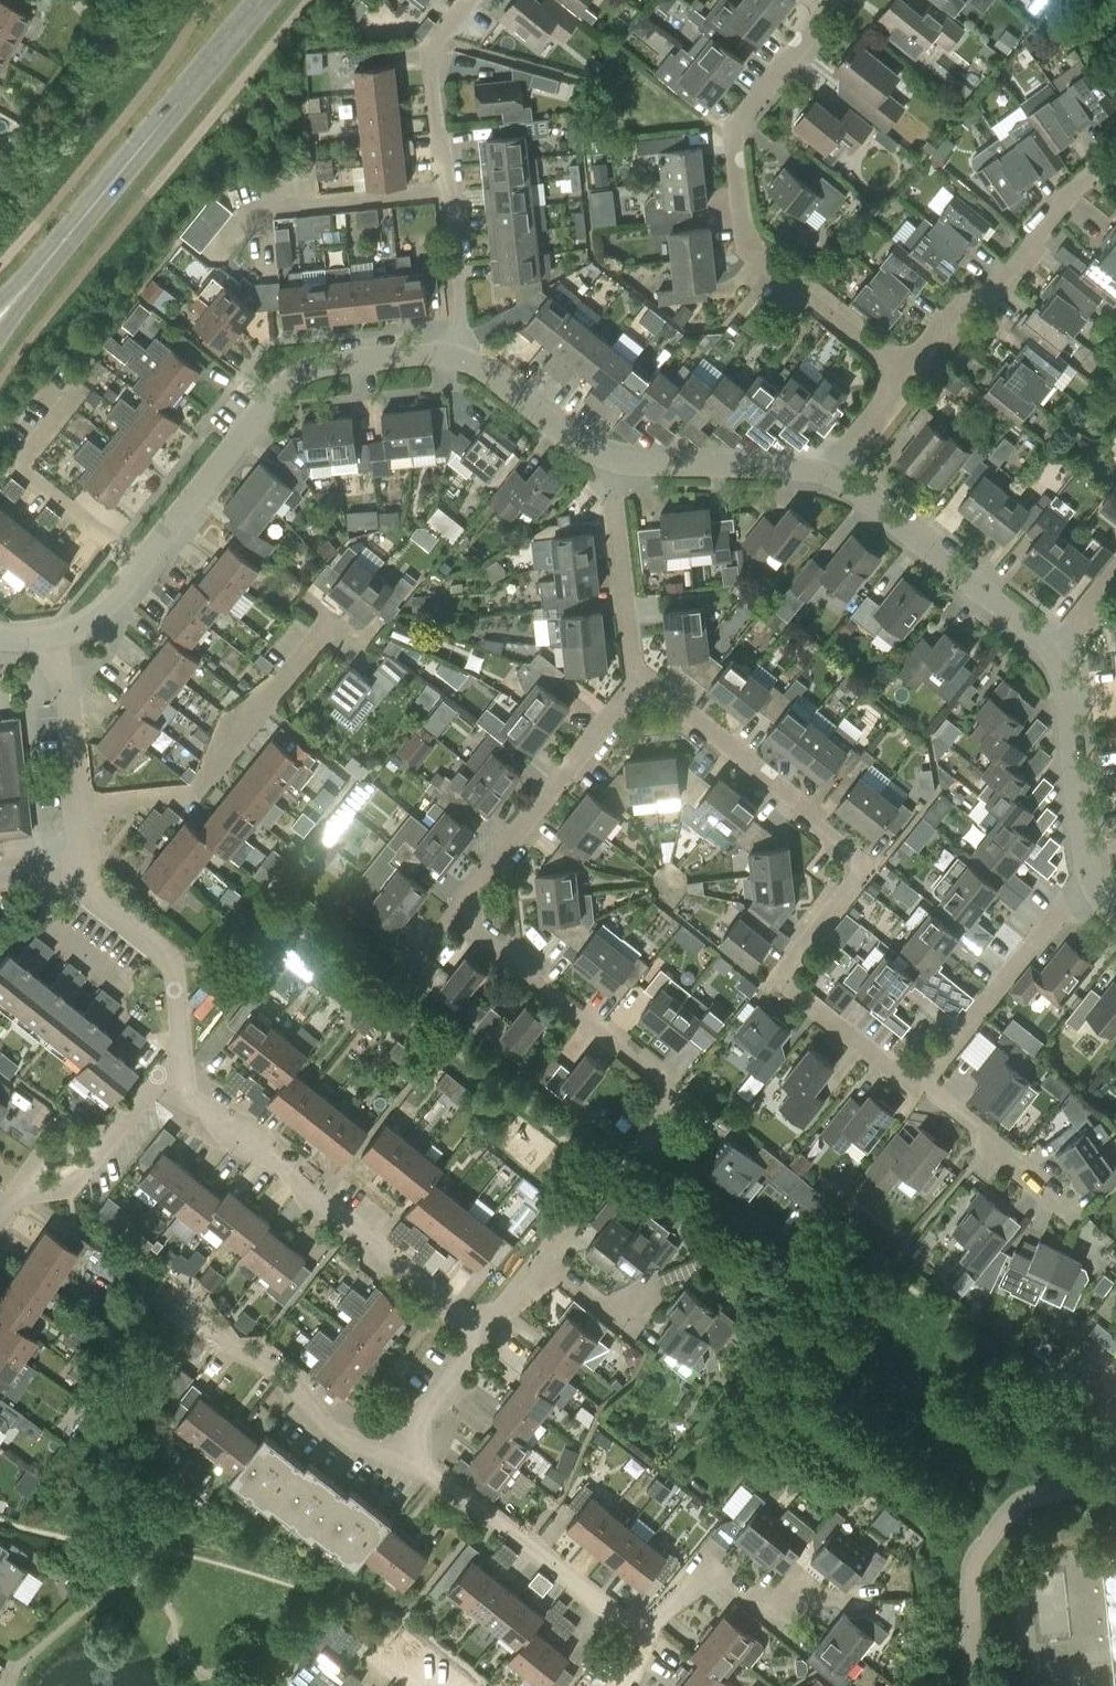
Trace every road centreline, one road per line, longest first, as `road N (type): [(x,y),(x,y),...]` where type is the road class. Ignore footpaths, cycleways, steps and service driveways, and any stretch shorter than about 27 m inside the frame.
road 1 (residential): [(638,700),(668,698),(859,858),(860,873),(787,971),(790,990),(920,1088)]
road 2 (residential): [(456,357),(325,363),(285,383),(102,614),(45,638)]
road 3 (residential): [(835,0),(734,129),(748,249),(903,381)]
road 4 (residential): [(540,1263),(664,1114),(667,1089),(473,923)]
road 5 (residential): [(484,1334),(160,1076)]
road 6 (tertiary): [(13,302),(256,0)]
road 7 (residential): [(456,357),(460,323),(434,70),(436,47),(469,0)]
road 8 (residential): [(80,812),(193,797),(325,629)]
road 9 (residential): [(1115,167),(1067,193),(993,294),(959,308),(903,381)]
road 10 (residential): [(473,923),(470,894),(620,701),(638,700)]
road 11 (residential): [(1053,654),(829,474)]
road 12 (residential): [(645,1632),(414,1463)]
road 13 (residential): [(414,1463),(331,1433),(285,1375),(184,1321)]
road 14 (residential): [(920,1088),(1059,910),(1092,892)]
road 15 (residential): [(66,874),(168,953),(179,1053),(160,1076)]
road 16 (residential): [(1092,892),(1070,707),(1053,654)]
road 17 (residential): [(638,700),(617,462)]
road 18 (residential): [(160,1076),(79,1183),(8,1199),(0,1212)]
road 19 (residential): [(920,1088),(1064,1208),(1077,1239)]
road 20 (residential): [(829,474),(617,462)]
road 21 (residential): [(617,462),(590,452),(456,357)]
road 22 (residential): [(645,1632),(702,1573),(767,1608),(798,1601)]
road 23 (residential): [(80,812),(66,697),(45,638)]
road 24 (residential): [(414,1463),(417,1415),(484,1334)]

